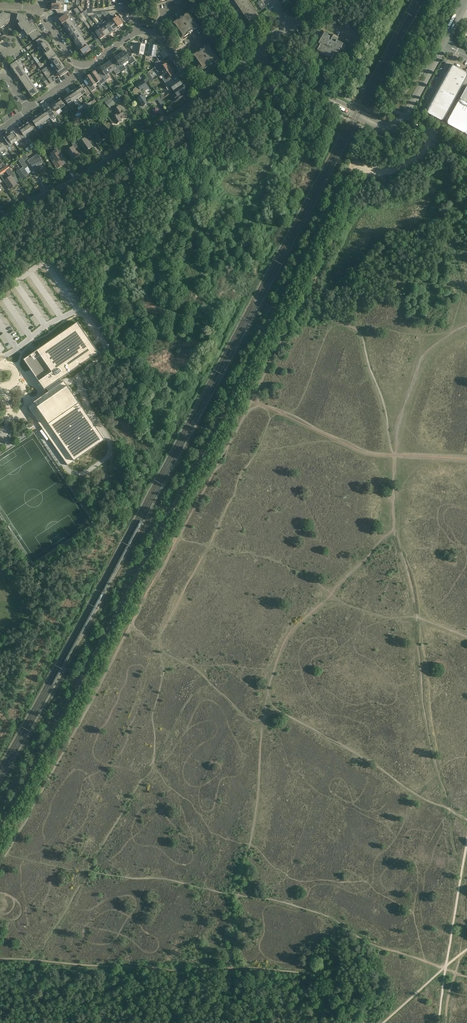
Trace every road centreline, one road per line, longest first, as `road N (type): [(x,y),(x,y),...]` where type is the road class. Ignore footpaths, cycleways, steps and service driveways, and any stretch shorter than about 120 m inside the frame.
road 1 (track): [(251,400),(0,866)]
road 2 (track): [(0,960),(324,976),(368,1022)]
road 3 (track): [(369,168),(251,400)]
road 4 (unclassified): [(0,224),(202,97)]

